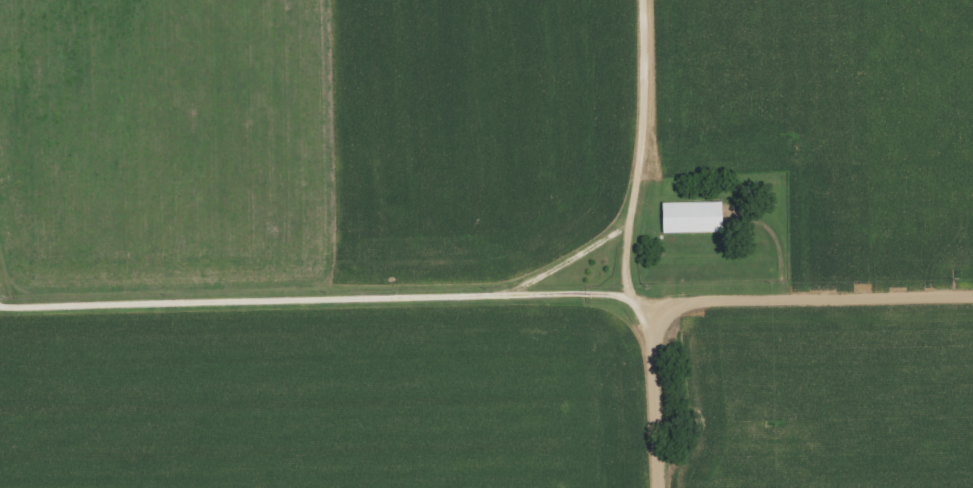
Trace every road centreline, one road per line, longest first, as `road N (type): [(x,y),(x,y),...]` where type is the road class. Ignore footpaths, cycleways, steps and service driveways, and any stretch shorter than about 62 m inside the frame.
road 1 (residential): [(661,487),(656,334),(676,299),(692,292),(972,288)]
road 2 (residential): [(661,316),(634,287),(216,294)]
road 3 (residential): [(634,287),(626,266),(644,129),(643,0)]
road 4 (residential): [(0,298),(216,294)]

